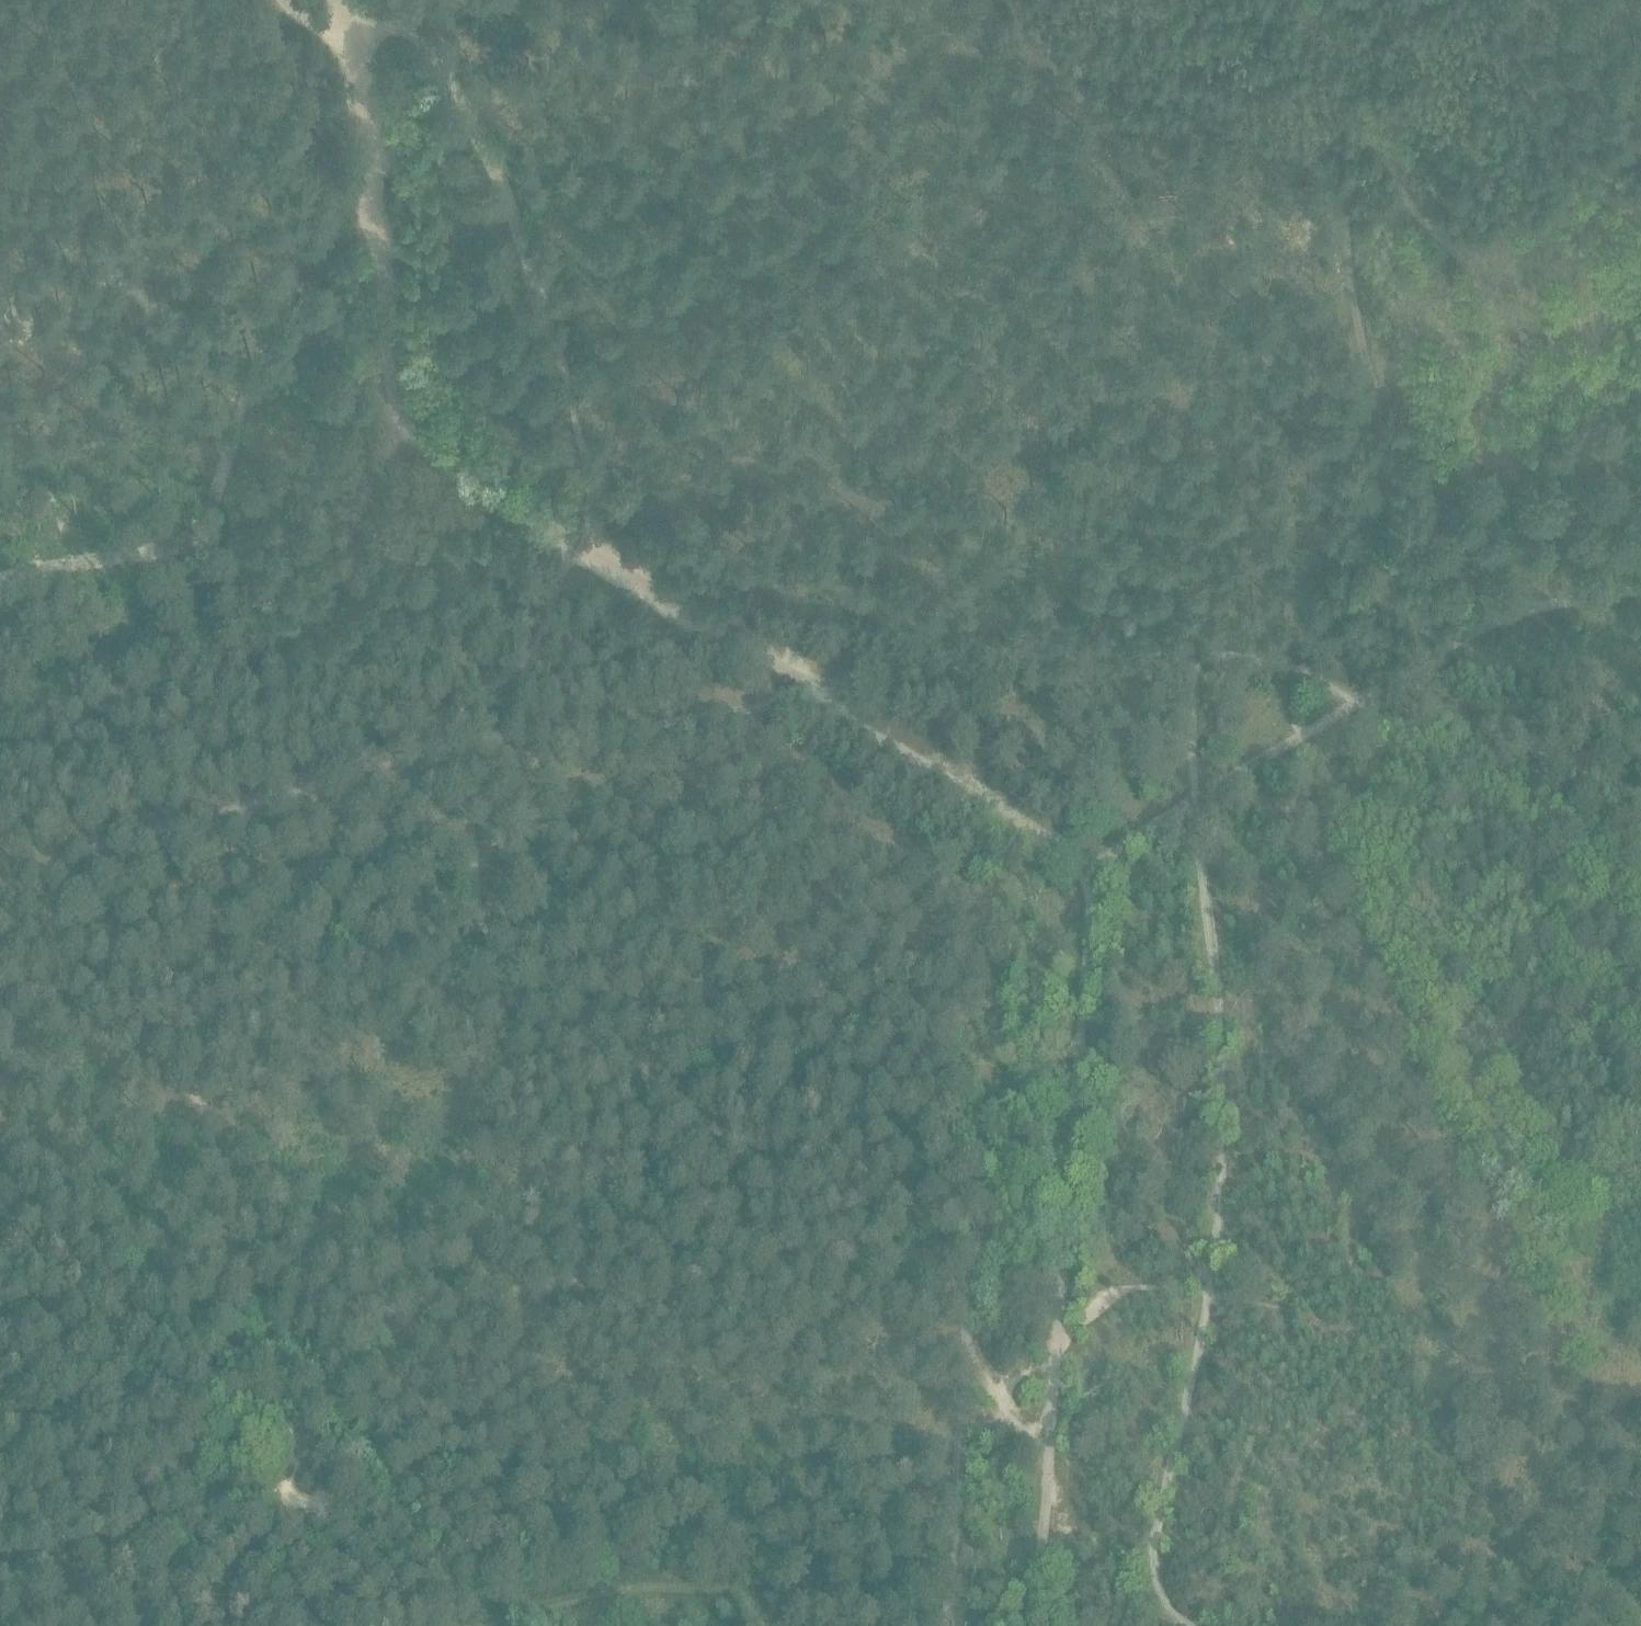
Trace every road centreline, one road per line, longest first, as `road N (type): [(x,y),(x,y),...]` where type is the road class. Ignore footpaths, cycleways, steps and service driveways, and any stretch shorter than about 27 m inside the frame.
road 1 (track): [(1057,1331),(1089,920),(1084,874),(822,691),(391,437),(368,83),(336,0)]
road 2 (track): [(0,703),(276,599),(355,457),(391,437)]
road 3 (track): [(289,1625),(241,1597),(0,1568)]
road 4 (track): [(1057,1331),(1033,1625)]
road 5 (track): [(1208,1292),(1122,1292),(1057,1331)]
road 6 (track): [(493,0),(348,19)]

